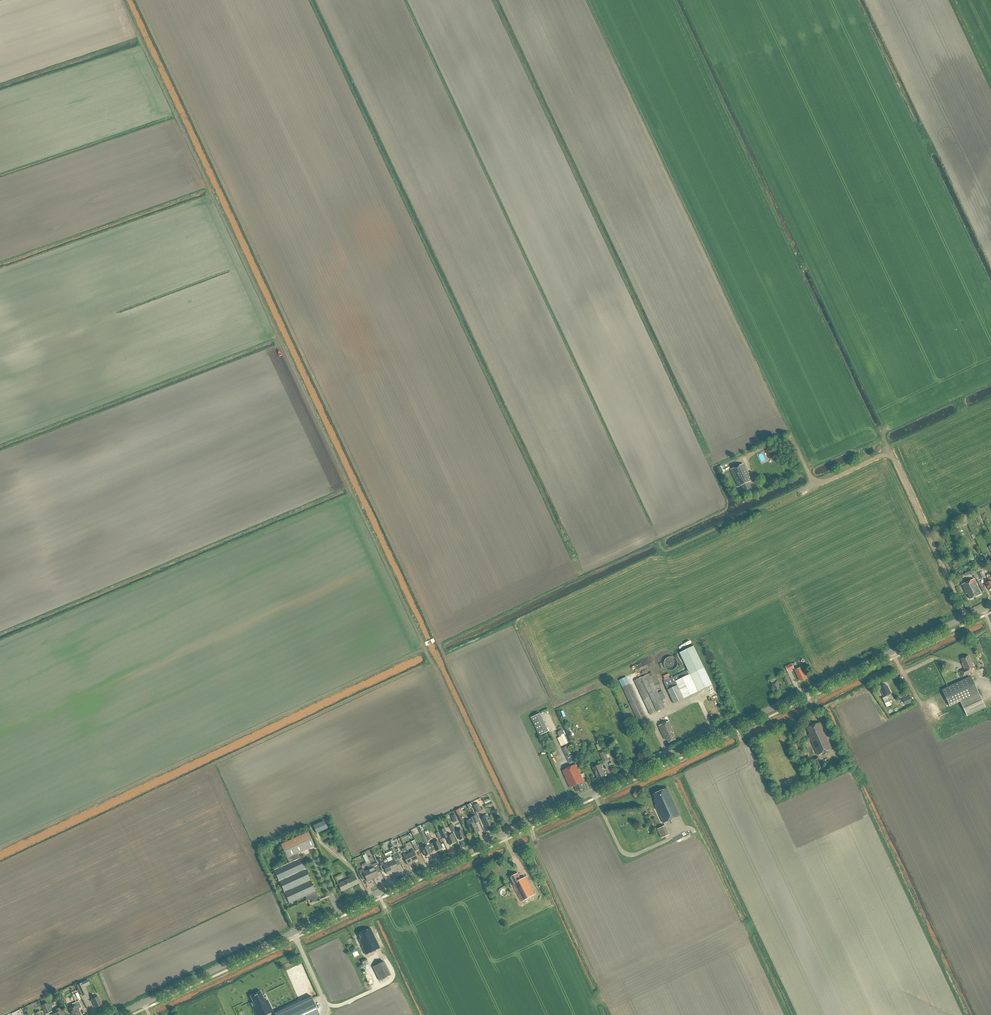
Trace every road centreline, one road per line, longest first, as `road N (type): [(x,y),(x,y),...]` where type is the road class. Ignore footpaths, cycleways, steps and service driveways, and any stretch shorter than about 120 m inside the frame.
road 1 (tertiary): [(117,1014),(990,605)]
road 2 (track): [(511,830),(122,0)]

